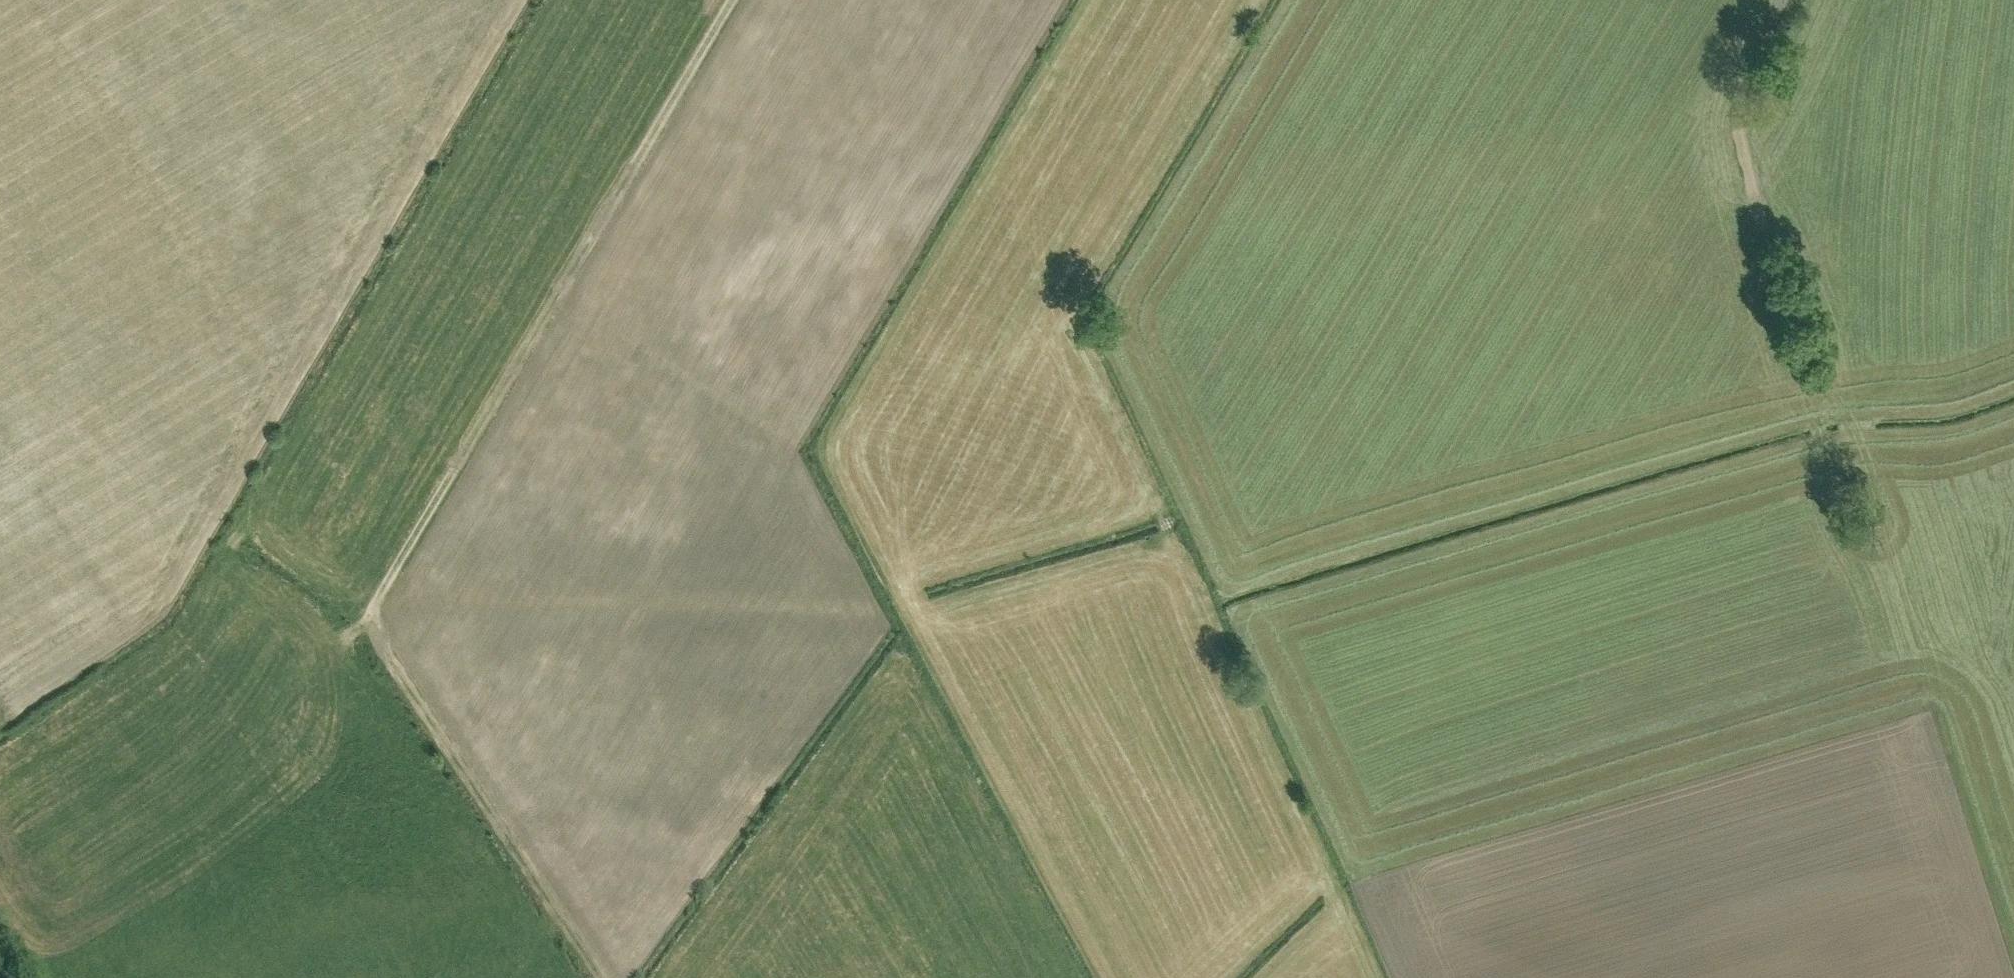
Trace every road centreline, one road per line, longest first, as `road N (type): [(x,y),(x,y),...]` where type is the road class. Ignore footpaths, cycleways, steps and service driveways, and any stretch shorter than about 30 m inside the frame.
road 1 (track): [(363,616),(721,0)]
road 2 (track): [(1788,0),(1742,101),(1743,156),(1835,453)]

